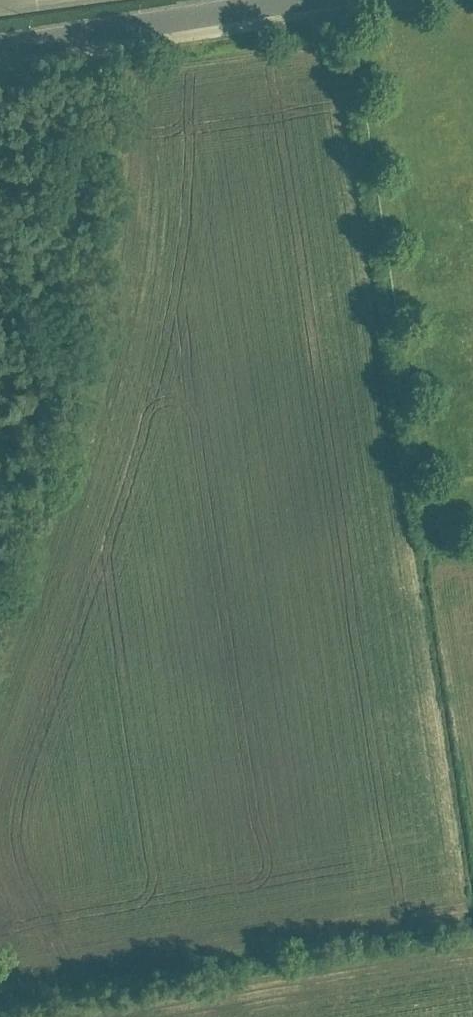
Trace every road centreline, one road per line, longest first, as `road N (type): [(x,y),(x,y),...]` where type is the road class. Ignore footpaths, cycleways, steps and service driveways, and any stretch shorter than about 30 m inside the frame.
road 1 (residential): [(321,0),(0,51)]

